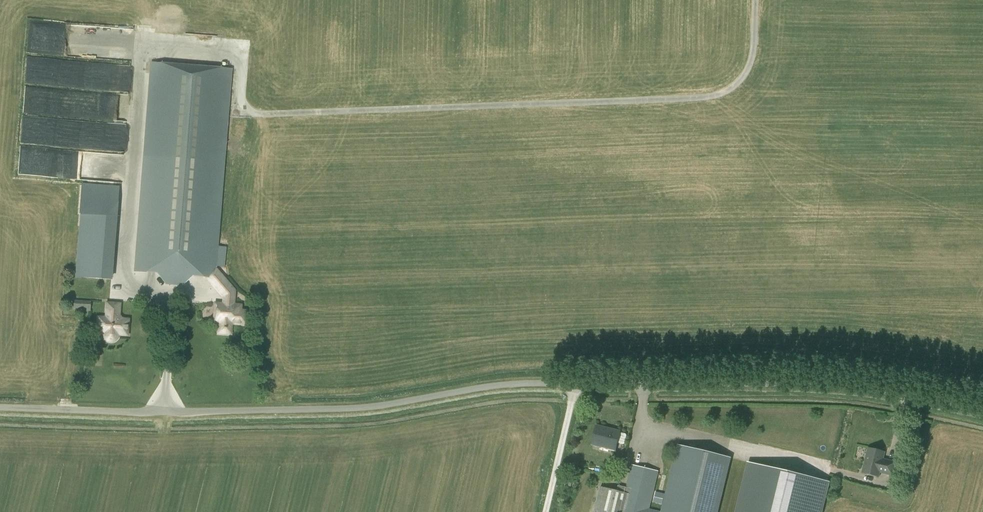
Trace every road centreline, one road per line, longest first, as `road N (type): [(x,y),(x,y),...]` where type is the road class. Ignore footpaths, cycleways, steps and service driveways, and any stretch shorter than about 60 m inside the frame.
road 1 (track): [(755,0),(745,74),(707,97),(238,115),(238,73)]
road 2 (unclassified): [(579,380),(532,379),(361,406),(0,404)]
road 3 (unclassified): [(982,408),(871,384),(579,380)]
road 4 (unclassified): [(547,511),(579,380)]

